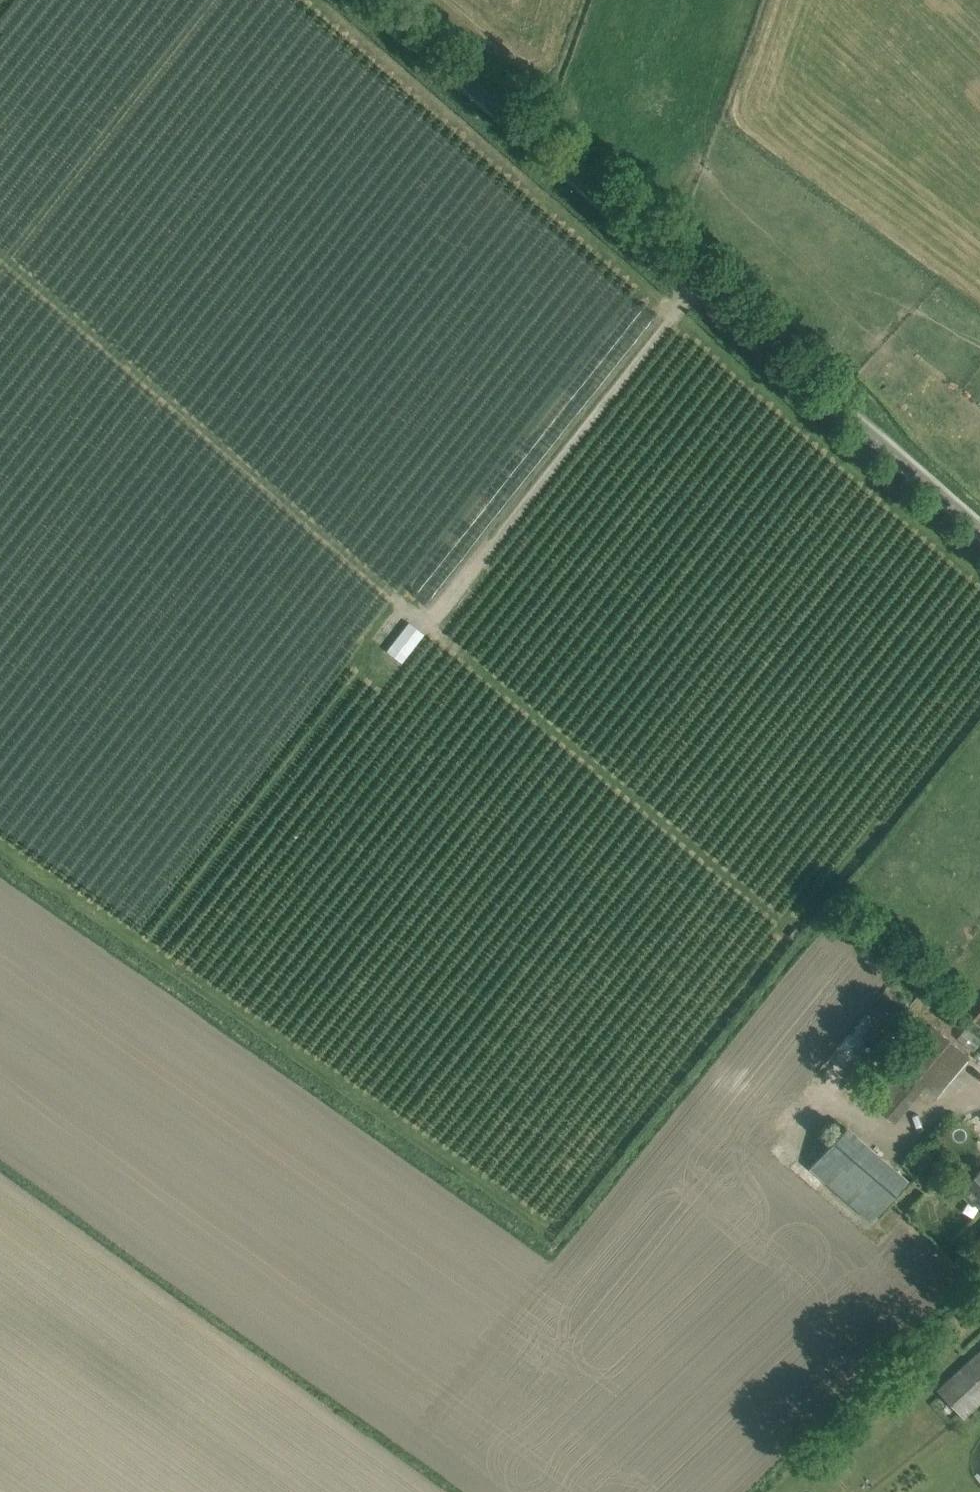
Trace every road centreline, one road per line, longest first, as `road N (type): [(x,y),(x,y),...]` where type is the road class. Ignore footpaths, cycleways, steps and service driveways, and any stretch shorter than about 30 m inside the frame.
road 1 (unclassified): [(979,525),(368,0)]

